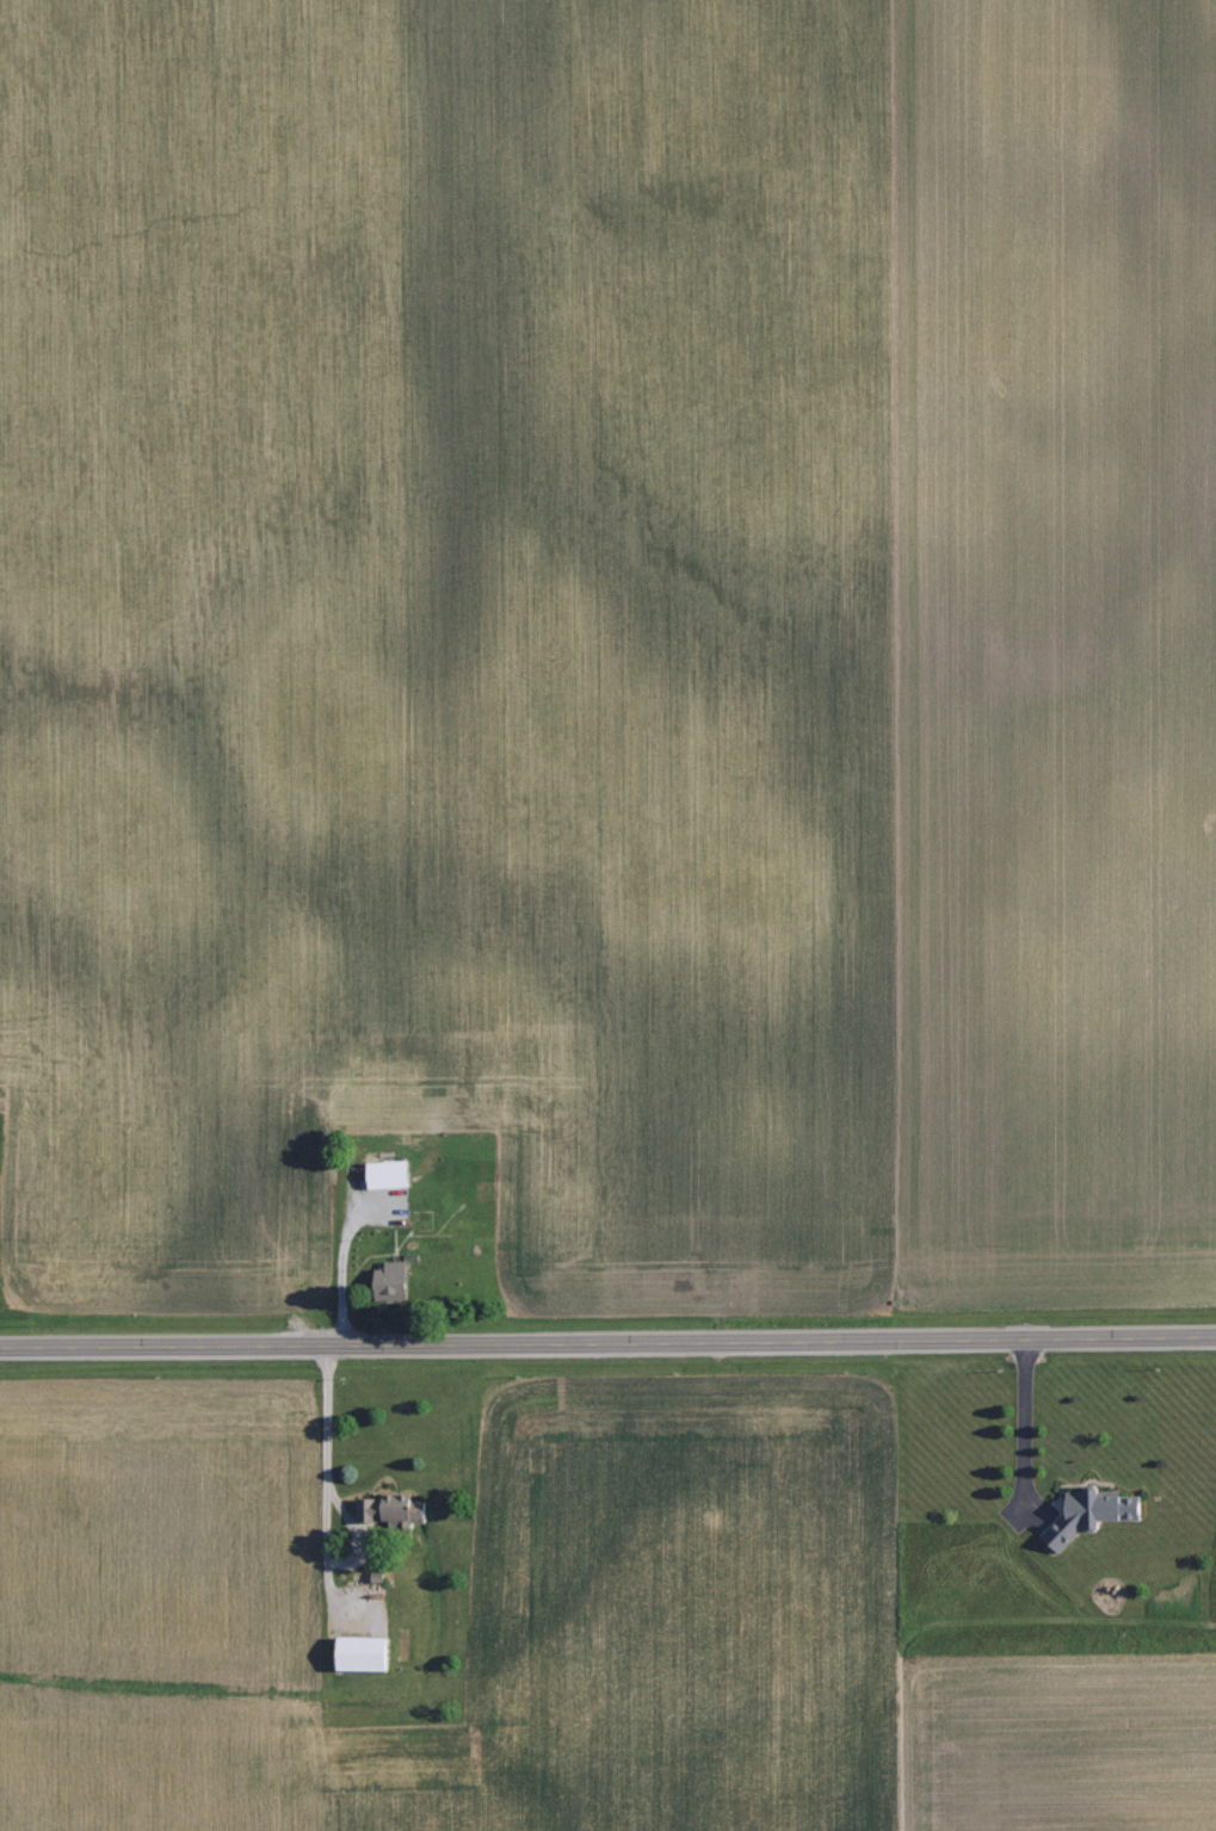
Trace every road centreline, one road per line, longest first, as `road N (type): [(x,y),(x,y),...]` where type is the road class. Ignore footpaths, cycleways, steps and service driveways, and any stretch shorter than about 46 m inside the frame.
road 1 (primary): [(0,1343),(1215,1333)]

